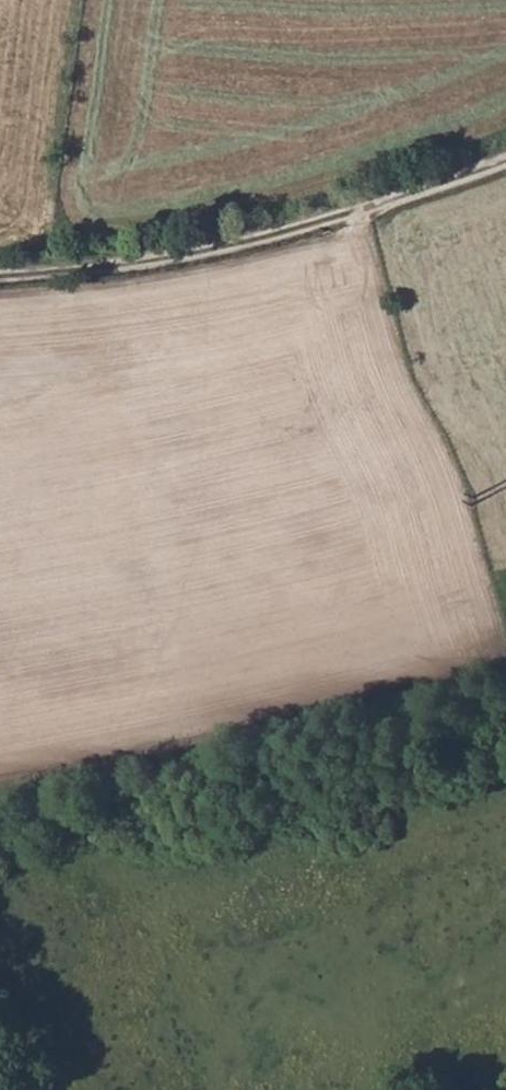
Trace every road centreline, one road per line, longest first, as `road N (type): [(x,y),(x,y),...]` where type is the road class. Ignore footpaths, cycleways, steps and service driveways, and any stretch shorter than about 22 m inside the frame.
road 1 (track): [(505,164),(425,196),(238,247),(0,273)]

